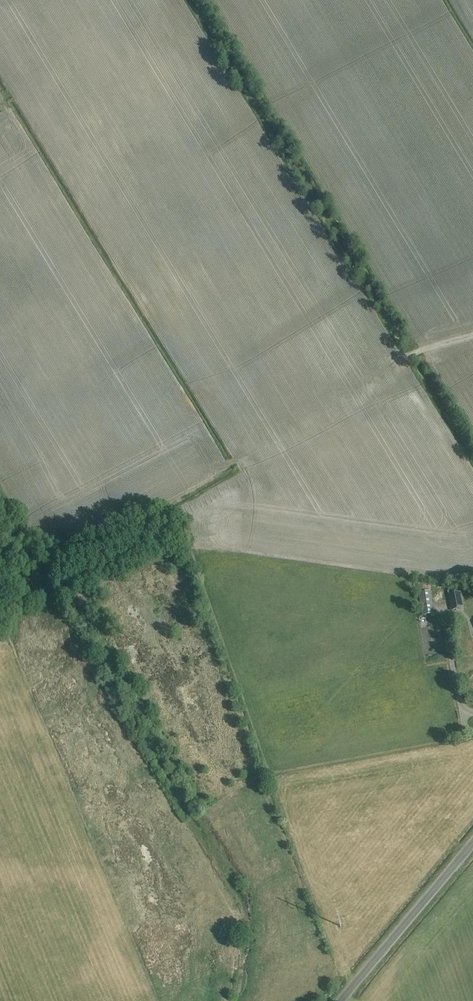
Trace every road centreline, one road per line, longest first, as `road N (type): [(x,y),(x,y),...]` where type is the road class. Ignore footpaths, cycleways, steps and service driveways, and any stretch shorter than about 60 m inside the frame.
road 1 (unclassified): [(336,1000),(472,839)]

